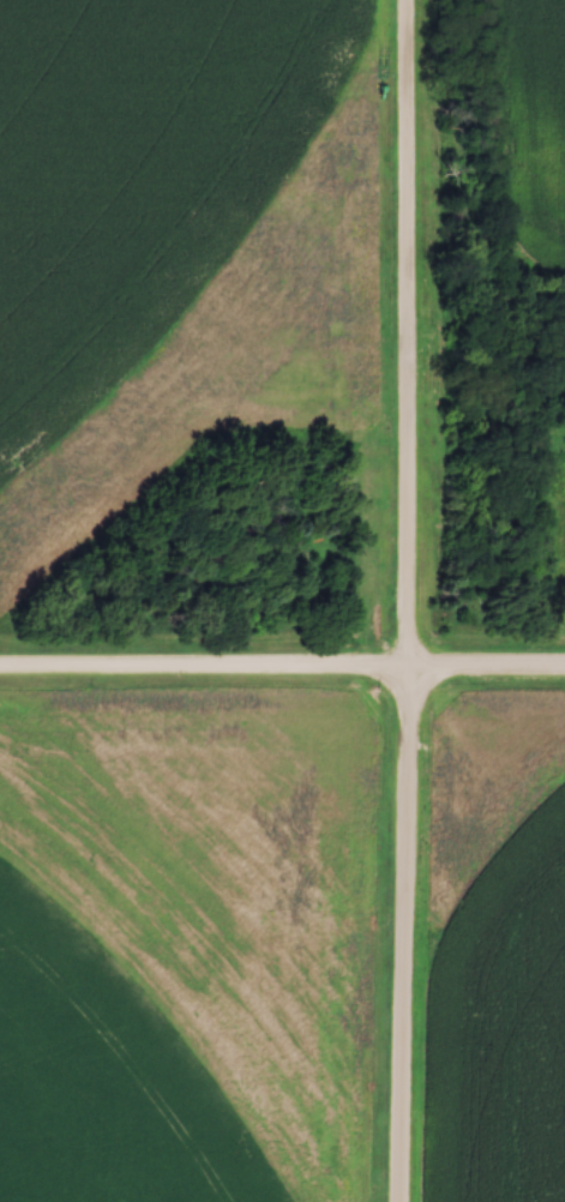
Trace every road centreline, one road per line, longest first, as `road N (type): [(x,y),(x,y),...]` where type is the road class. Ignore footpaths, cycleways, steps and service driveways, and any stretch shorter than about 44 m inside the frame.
road 1 (residential): [(400,1201),(413,0)]
road 2 (residential): [(564,672),(0,671)]

